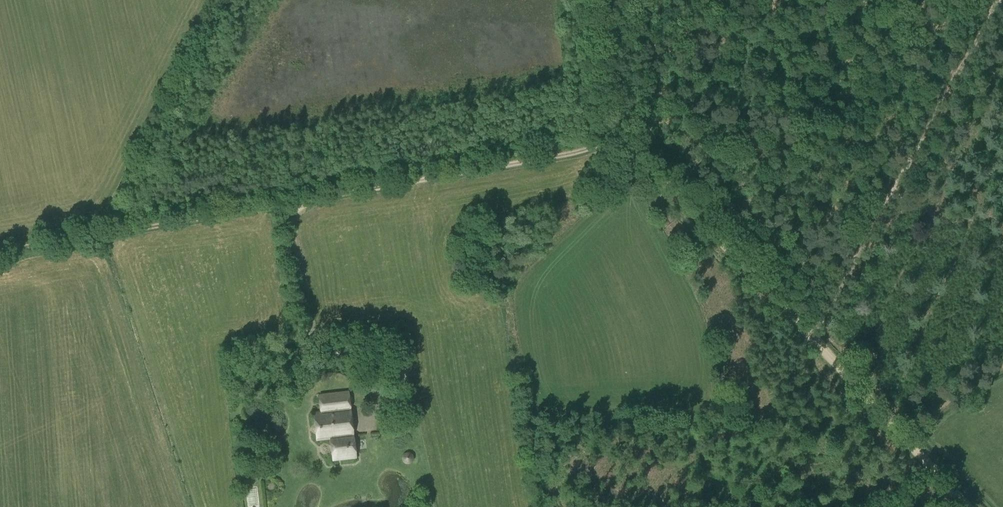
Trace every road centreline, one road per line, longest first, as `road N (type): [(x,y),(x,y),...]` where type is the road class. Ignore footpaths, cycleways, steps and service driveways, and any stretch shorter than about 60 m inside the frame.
road 1 (track): [(0,249),(555,155),(600,145),(617,128)]
road 2 (track): [(994,0),(809,341)]
road 3 (track): [(809,341),(617,128)]
road 4 (track): [(964,506),(809,341)]
road 5 (track): [(292,202),(315,375)]
road 6 (track): [(617,128),(600,0)]

